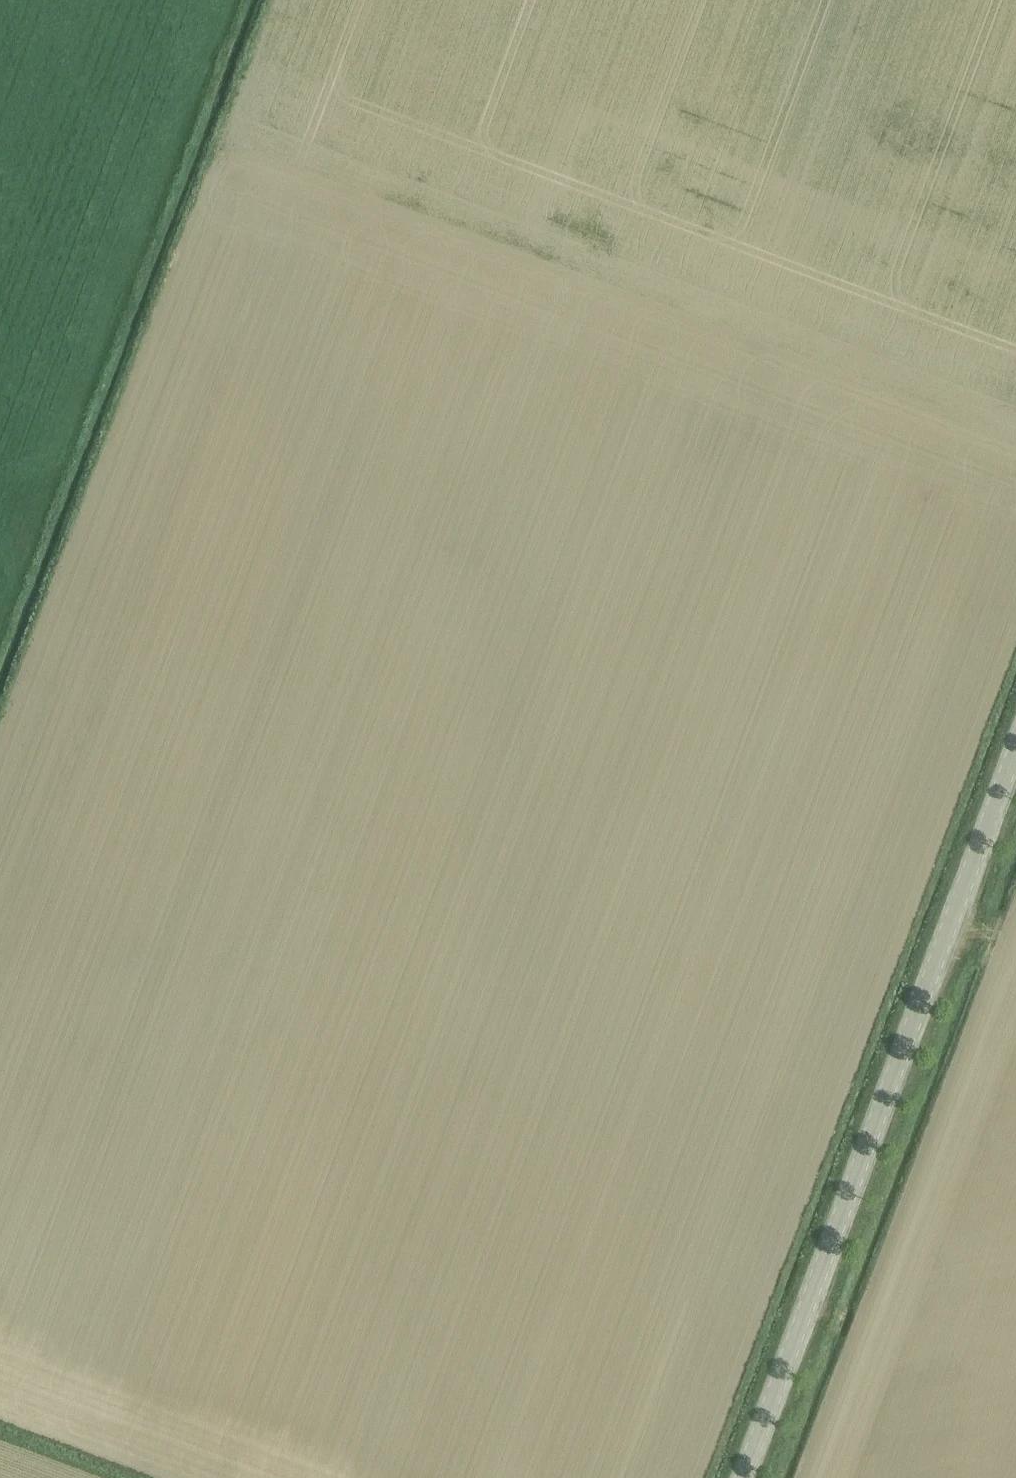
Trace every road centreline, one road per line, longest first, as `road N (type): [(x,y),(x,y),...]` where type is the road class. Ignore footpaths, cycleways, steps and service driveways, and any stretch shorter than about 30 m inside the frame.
road 1 (tertiary): [(745,1477),(1015,757)]

